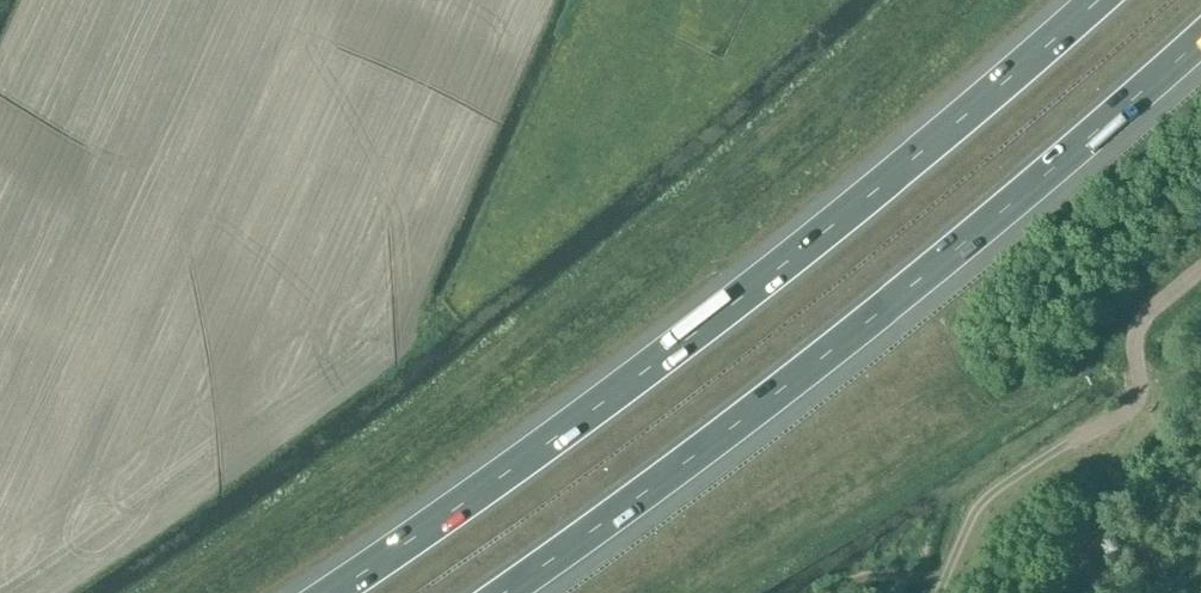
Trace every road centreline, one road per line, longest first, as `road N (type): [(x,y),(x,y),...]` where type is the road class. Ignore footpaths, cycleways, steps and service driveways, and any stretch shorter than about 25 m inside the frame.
road 1 (motorway): [(1100,0),(693,335),(332,592)]
road 2 (motorway): [(503,592),(916,283),(1200,39)]
road 3 (unclassified): [(921,592),(975,472),(1138,359),(1141,306),(1200,256)]

